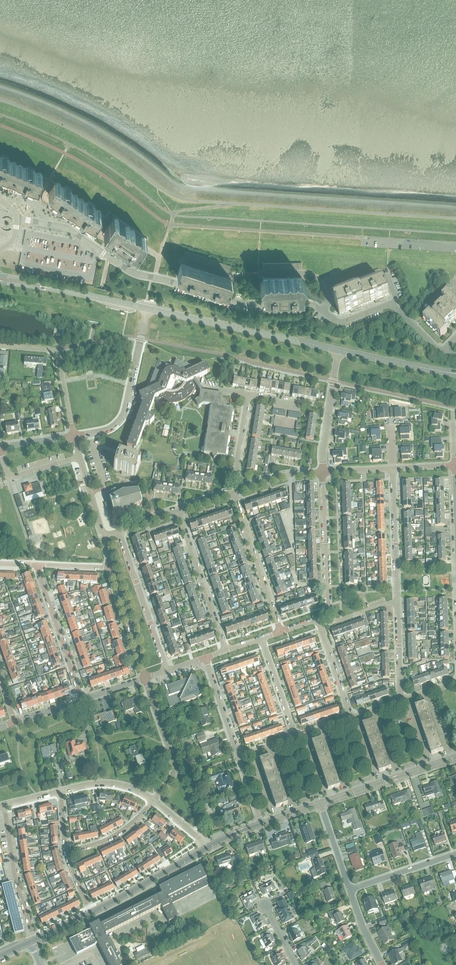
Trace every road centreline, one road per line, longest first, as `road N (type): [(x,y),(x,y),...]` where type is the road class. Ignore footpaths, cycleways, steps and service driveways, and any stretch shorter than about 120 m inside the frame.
road 1 (residential): [(322,311),(244,303),(134,274),(66,228),(18,219)]
road 2 (secondary): [(340,351),(148,308)]
road 3 (residential): [(74,436),(110,429),(124,414),(148,308)]
road 4 (residential): [(269,746),(290,806),(325,794),(304,734)]
road 5 (residential): [(329,300),(310,274),(227,274),(181,259)]
road 6 (residential): [(374,710),(393,769),(429,757),(409,698)]
road 7 (residential): [(323,728),(344,787),(376,776),(356,716)]
road 8 (secondary): [(148,308),(0,279)]
road 9 (residential): [(232,492),(281,633)]
road 10 (residential): [(226,651),(178,511)]
road 11 (residential): [(120,531),(166,671)]
road 12 (residential): [(74,436),(58,350),(0,345)]
road 13 (residential): [(327,615),(322,472)]
road 14 (residential): [(83,700),(36,565)]
road 15 (tertiary): [(320,804),(455,757)]
road 16 (residential): [(34,940),(4,806)]
road 17 (tertiary): [(91,912),(209,846)]
road 18 (residential): [(153,801),(170,781),(173,759),(144,679)]
road 19 (residential): [(392,469),(397,601)]
road 20 (residential): [(322,472),(340,351)]

